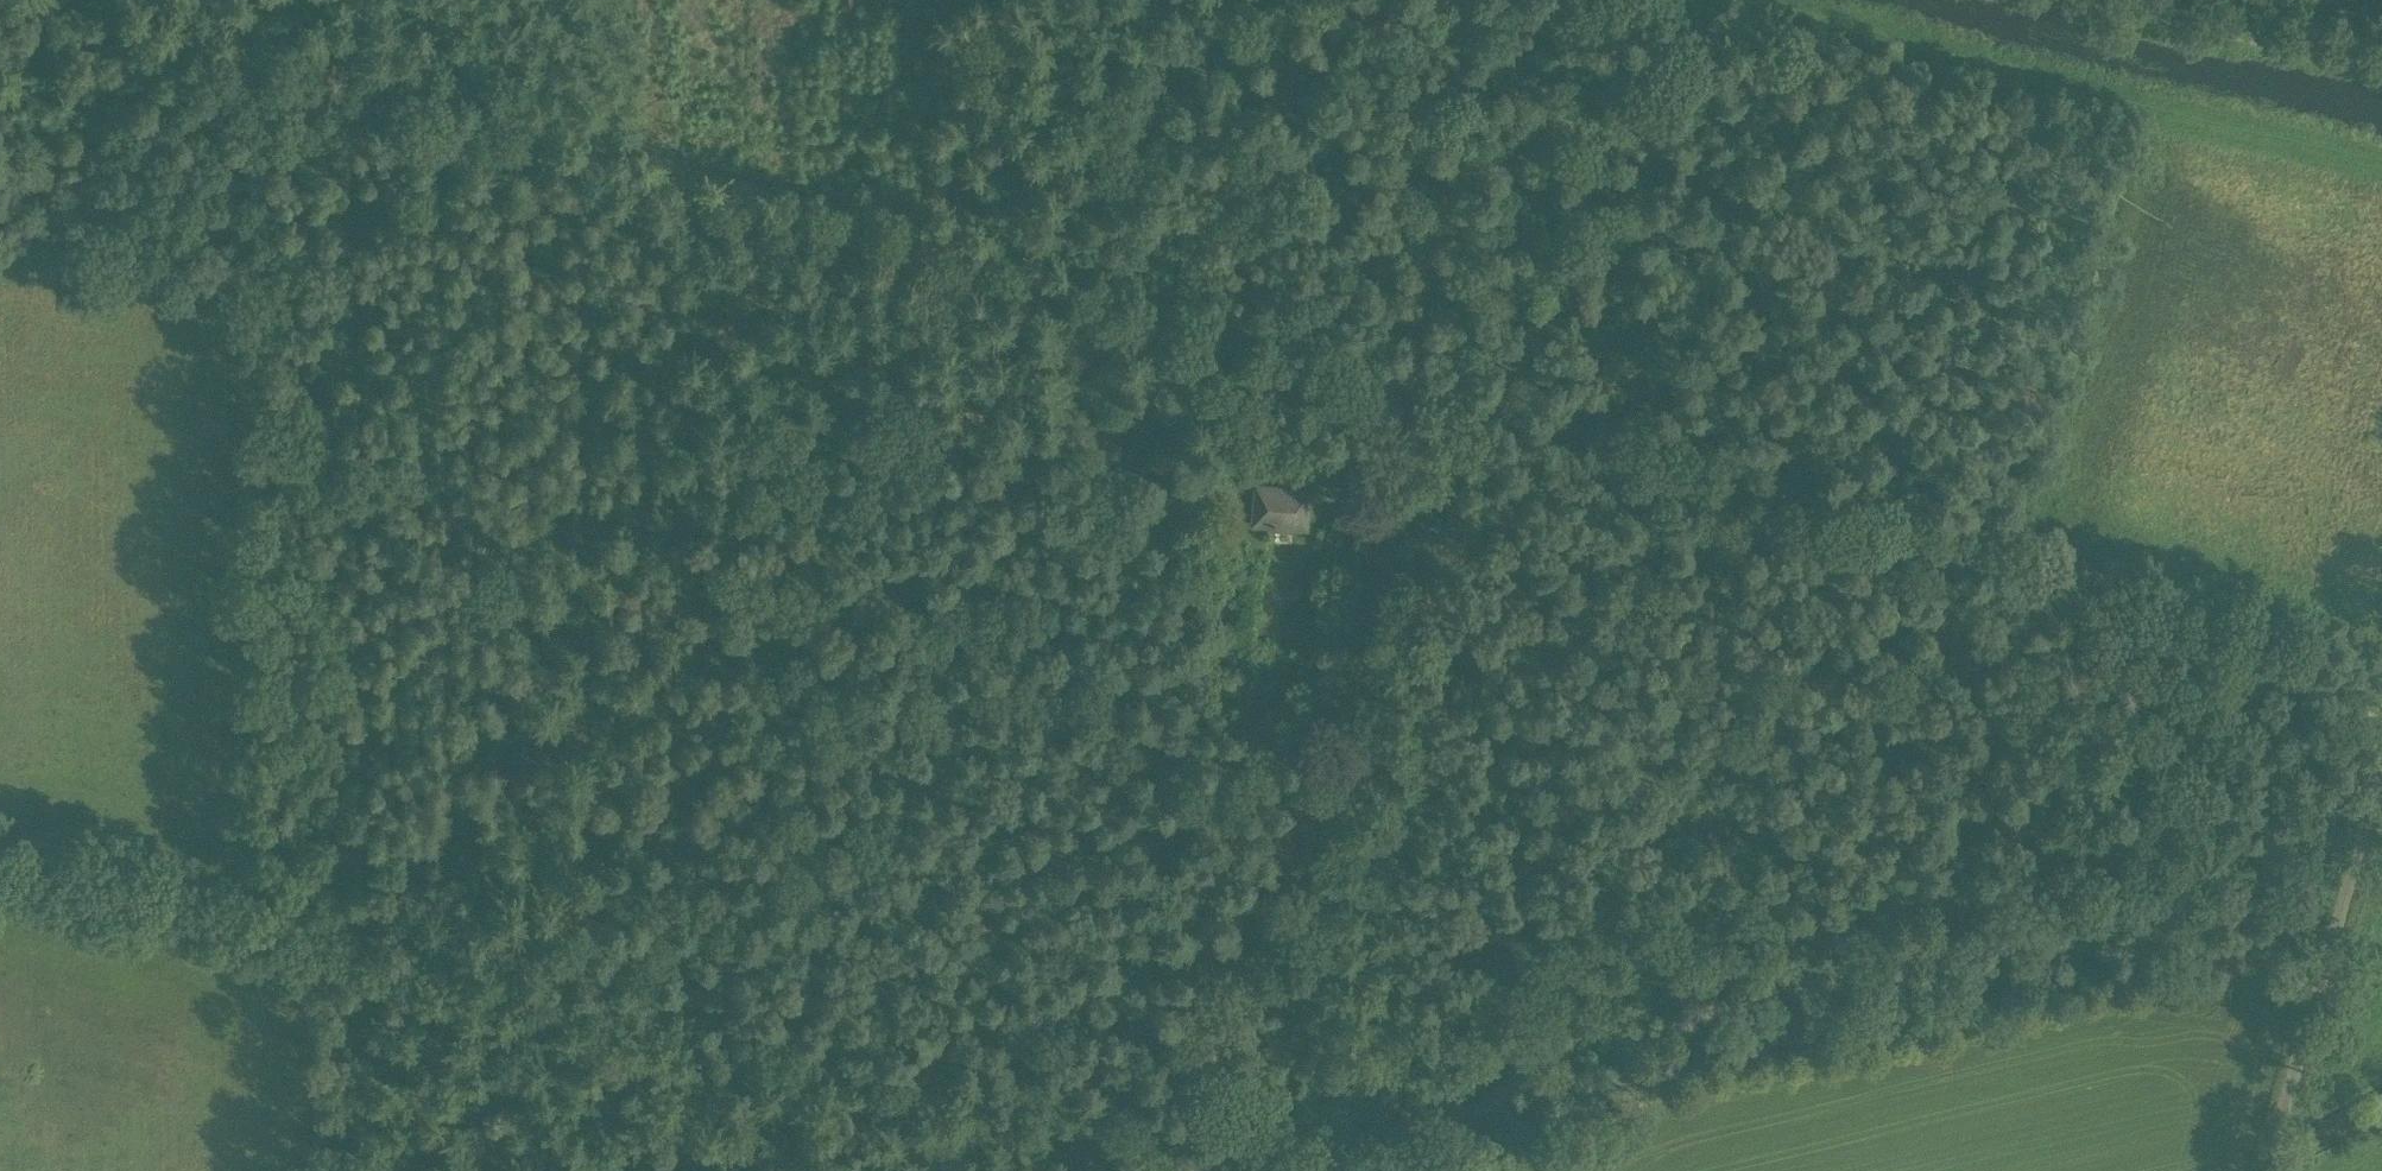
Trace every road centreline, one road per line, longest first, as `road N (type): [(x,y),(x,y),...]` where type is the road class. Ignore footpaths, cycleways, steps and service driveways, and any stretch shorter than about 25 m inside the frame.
road 1 (unclassified): [(2254,1170),(2381,746)]

